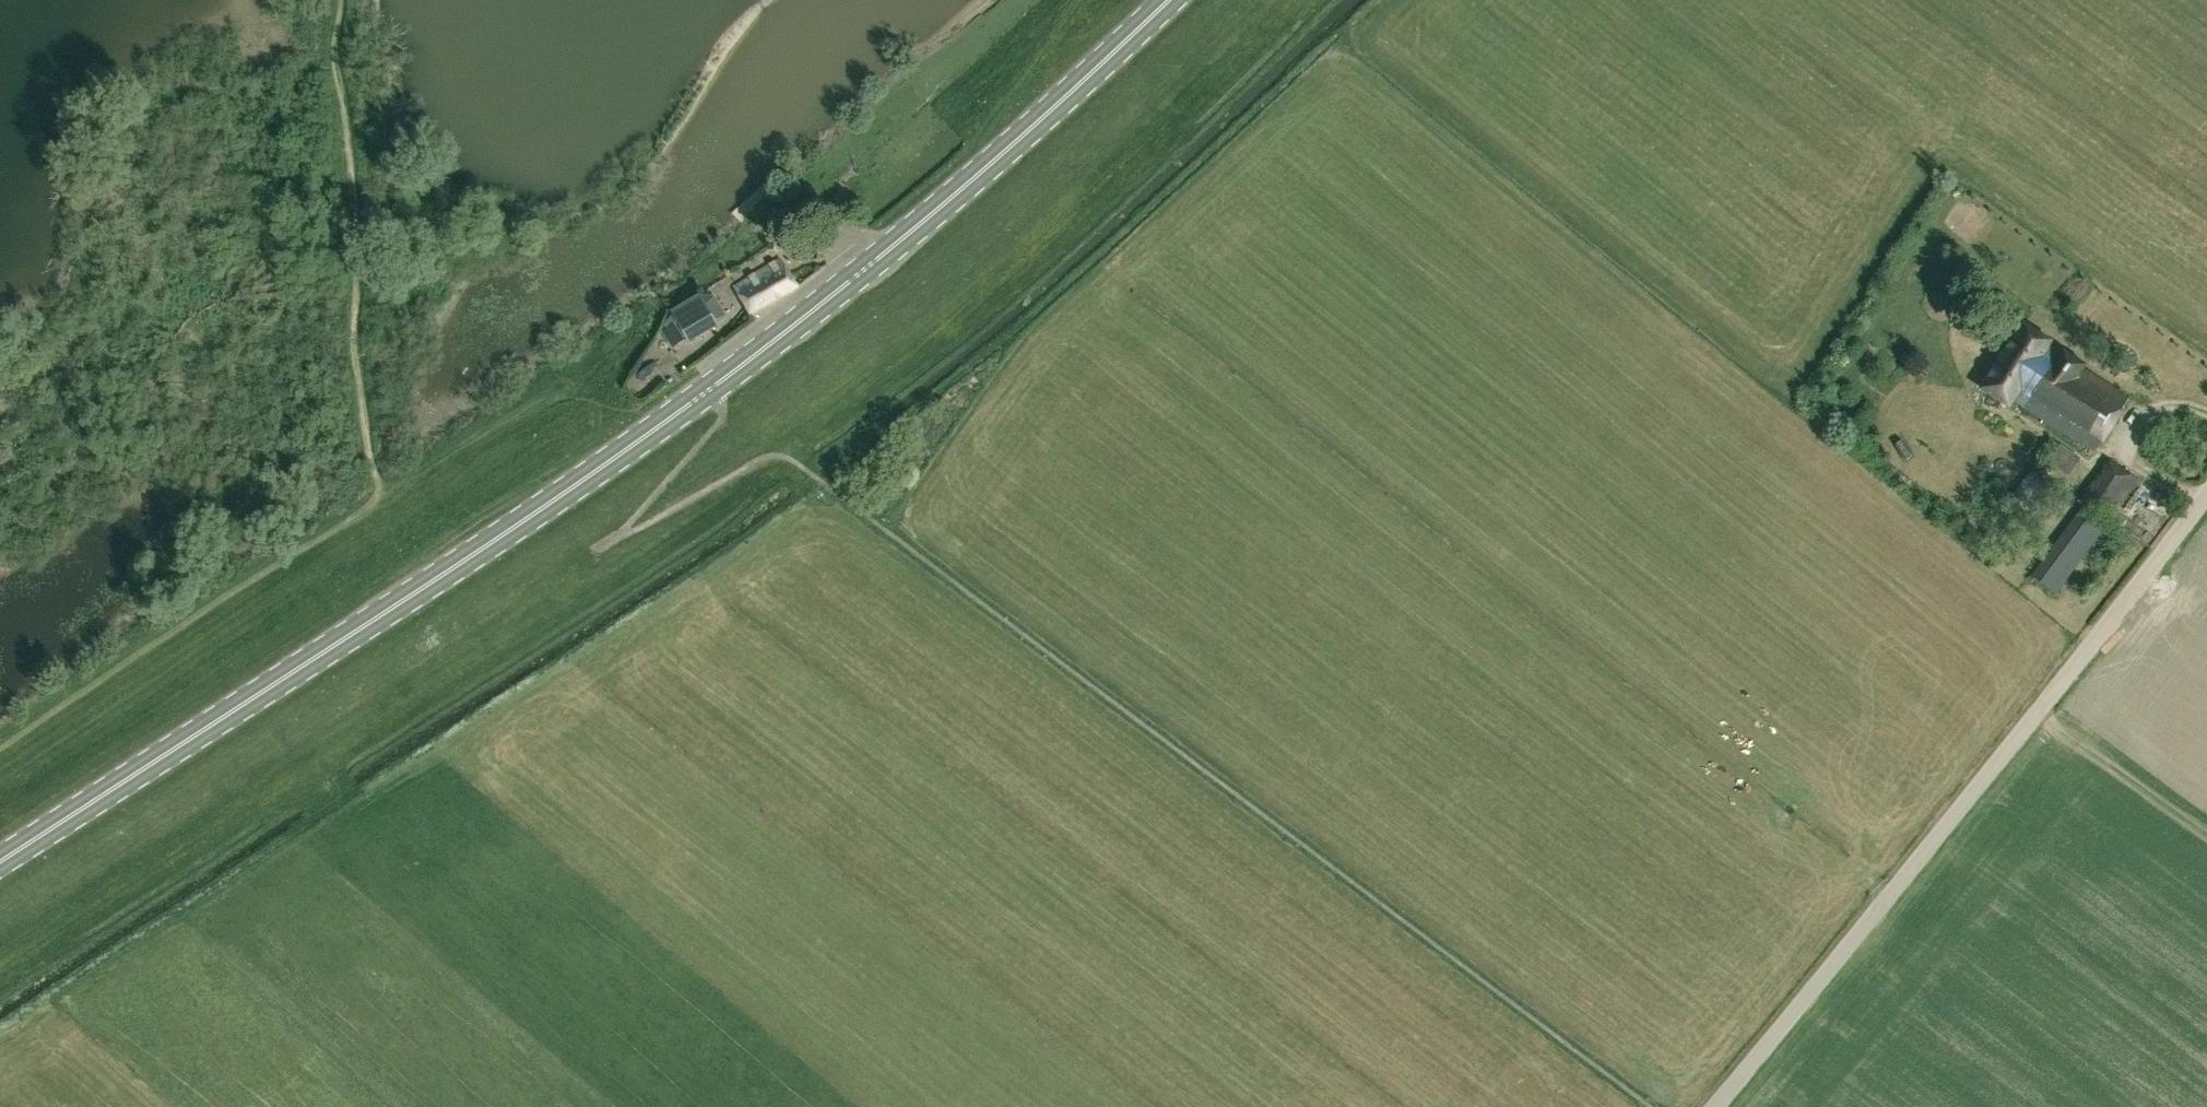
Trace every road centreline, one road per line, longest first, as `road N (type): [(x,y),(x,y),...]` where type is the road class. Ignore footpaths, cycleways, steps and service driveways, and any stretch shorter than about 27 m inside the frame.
road 1 (primary): [(0,867),(712,389),(919,224),(1168,0)]
road 2 (unclassified): [(1713,1106),(1894,896),(2206,492)]
road 3 (track): [(1085,0),(1020,108),(1035,123)]

